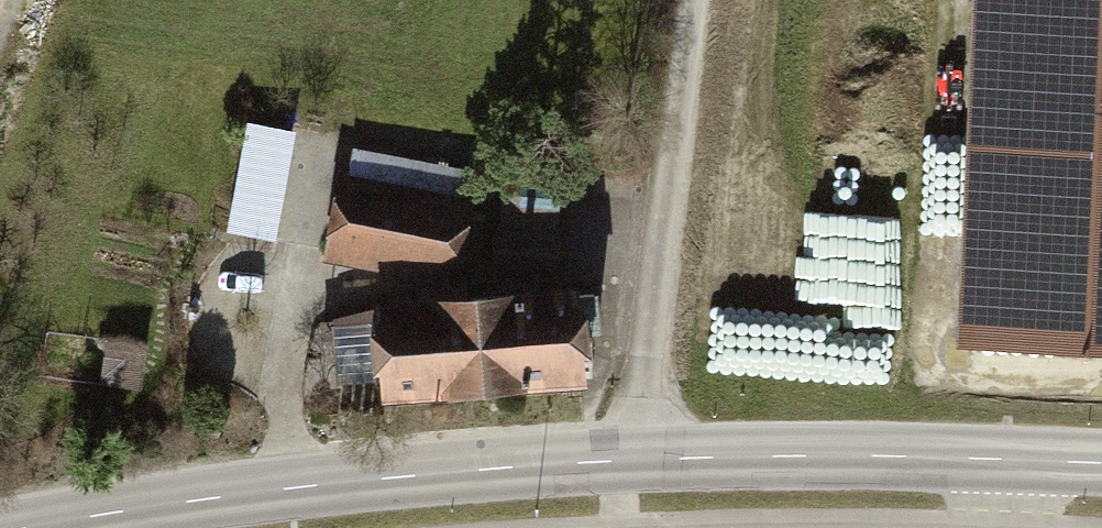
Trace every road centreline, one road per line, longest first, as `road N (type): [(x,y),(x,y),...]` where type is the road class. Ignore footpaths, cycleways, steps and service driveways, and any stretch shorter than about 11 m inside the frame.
road 1 (secondary): [(1101,461),(644,459),(240,490),(21,527)]
road 2 (track): [(644,459),(697,0)]

